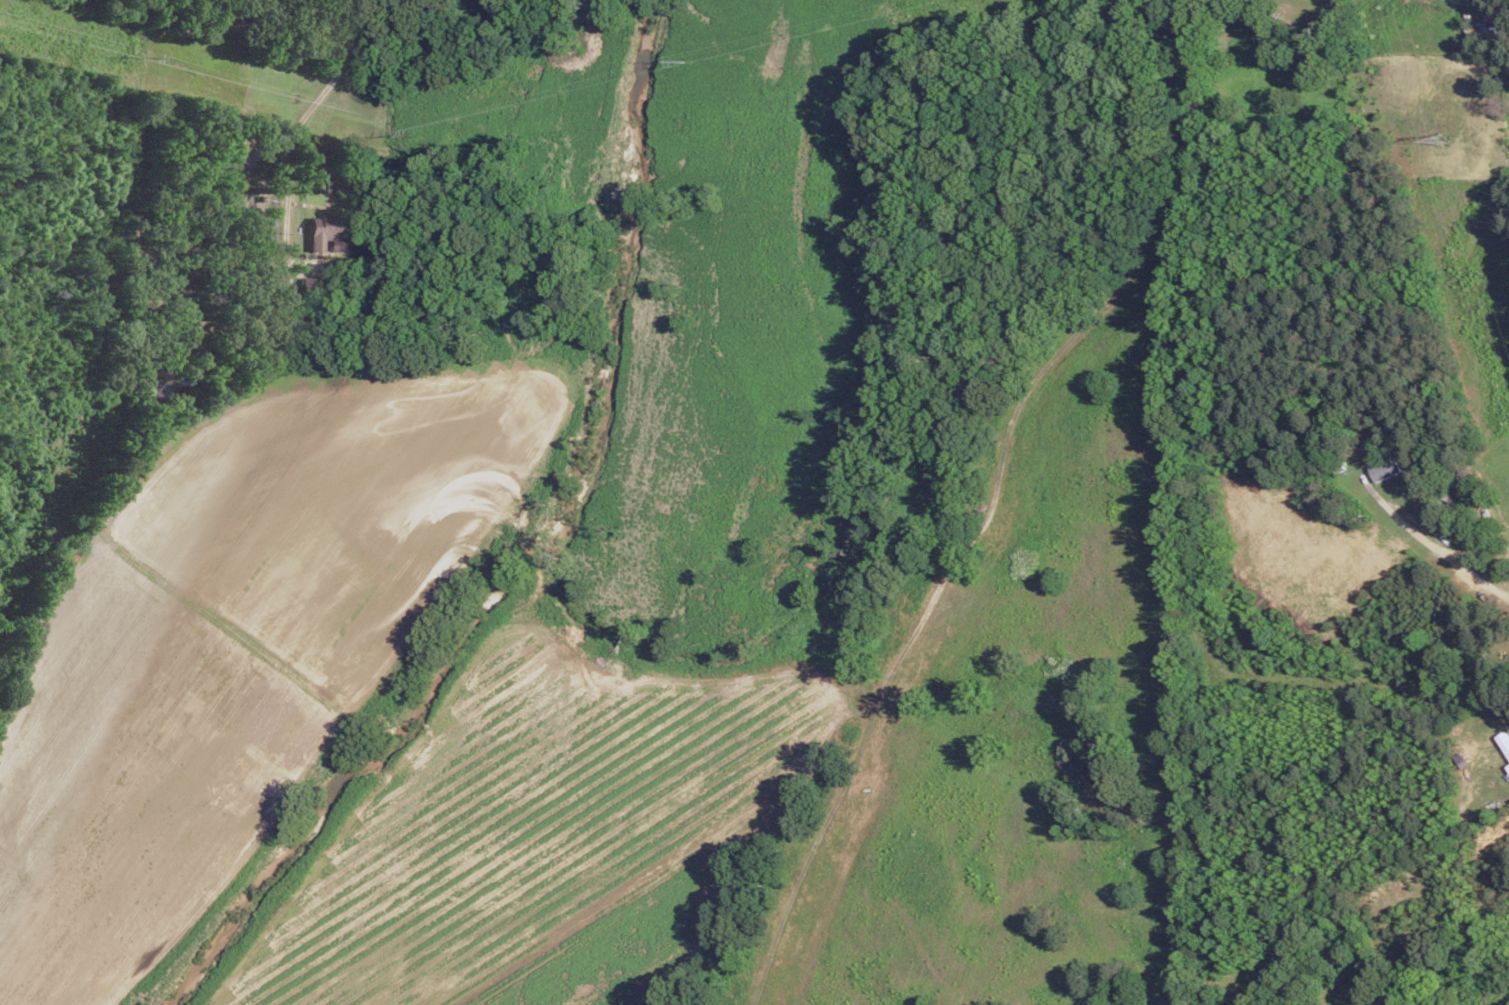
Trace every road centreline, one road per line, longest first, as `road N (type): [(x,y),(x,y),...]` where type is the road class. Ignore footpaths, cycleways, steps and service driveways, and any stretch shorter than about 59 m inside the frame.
road 1 (residential): [(363,0),(339,73),(304,120)]

